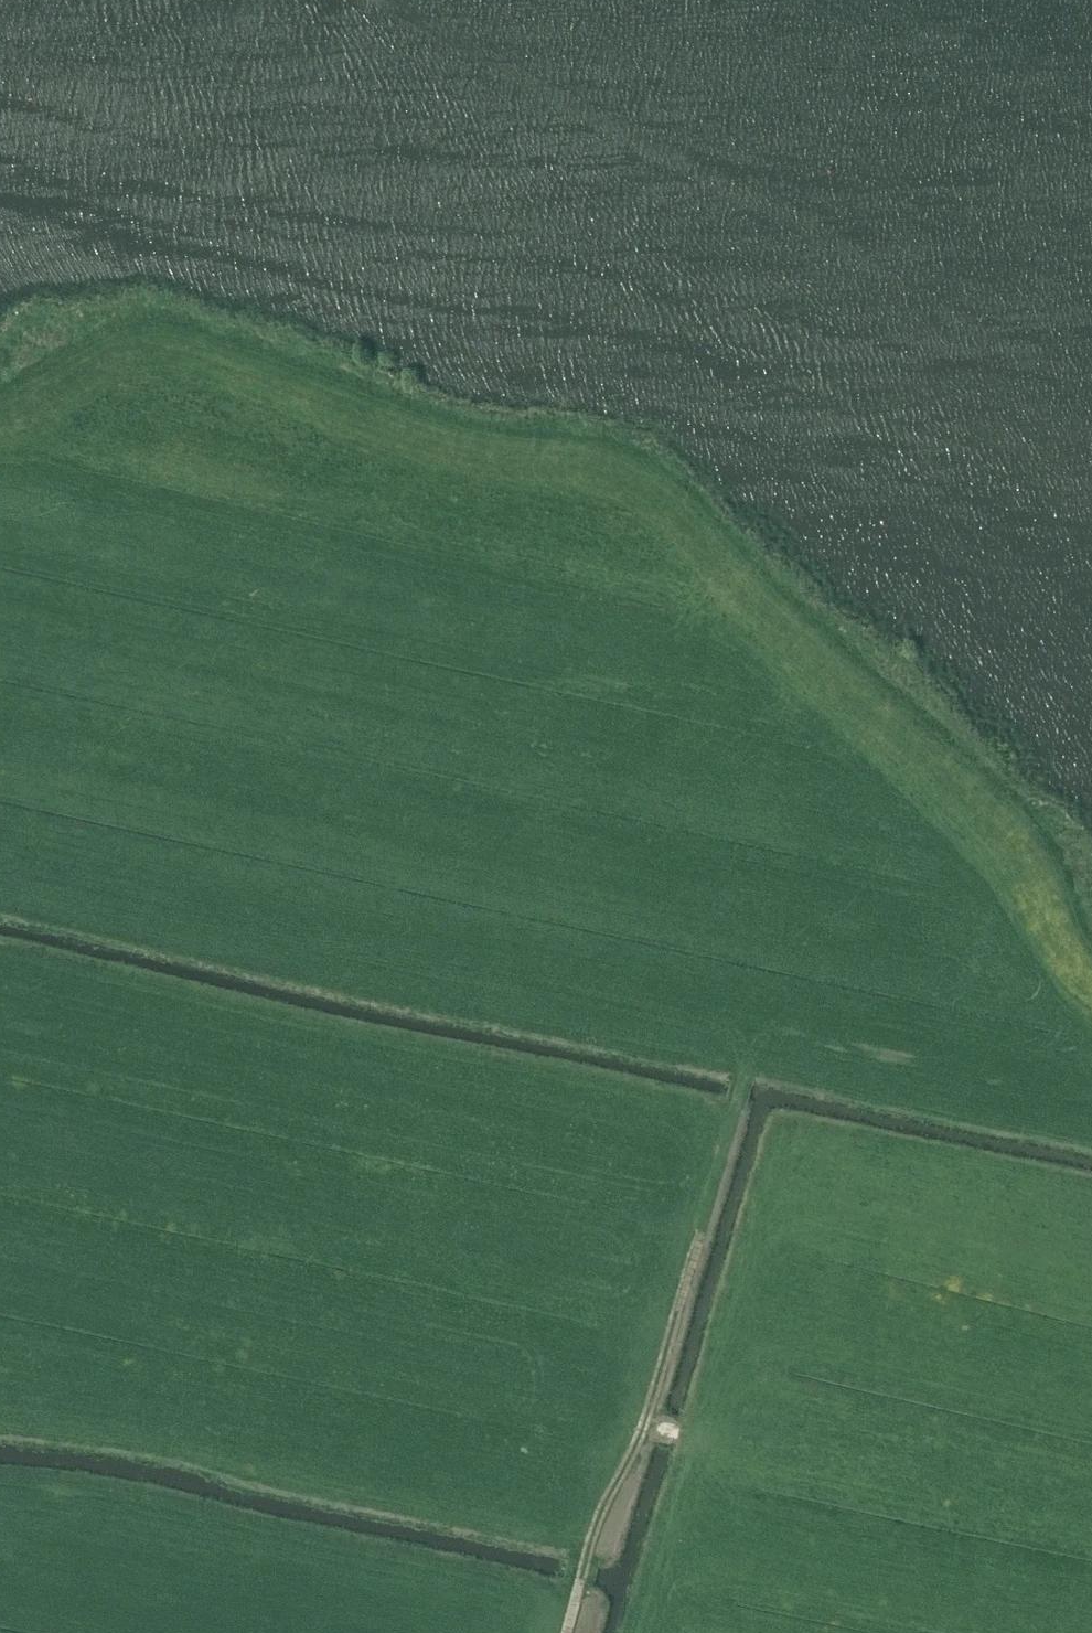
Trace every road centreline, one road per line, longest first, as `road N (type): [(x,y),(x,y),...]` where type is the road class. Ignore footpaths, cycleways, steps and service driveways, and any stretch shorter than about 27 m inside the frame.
road 1 (track): [(566,1632),(603,1496),(651,1411),(726,1148)]

